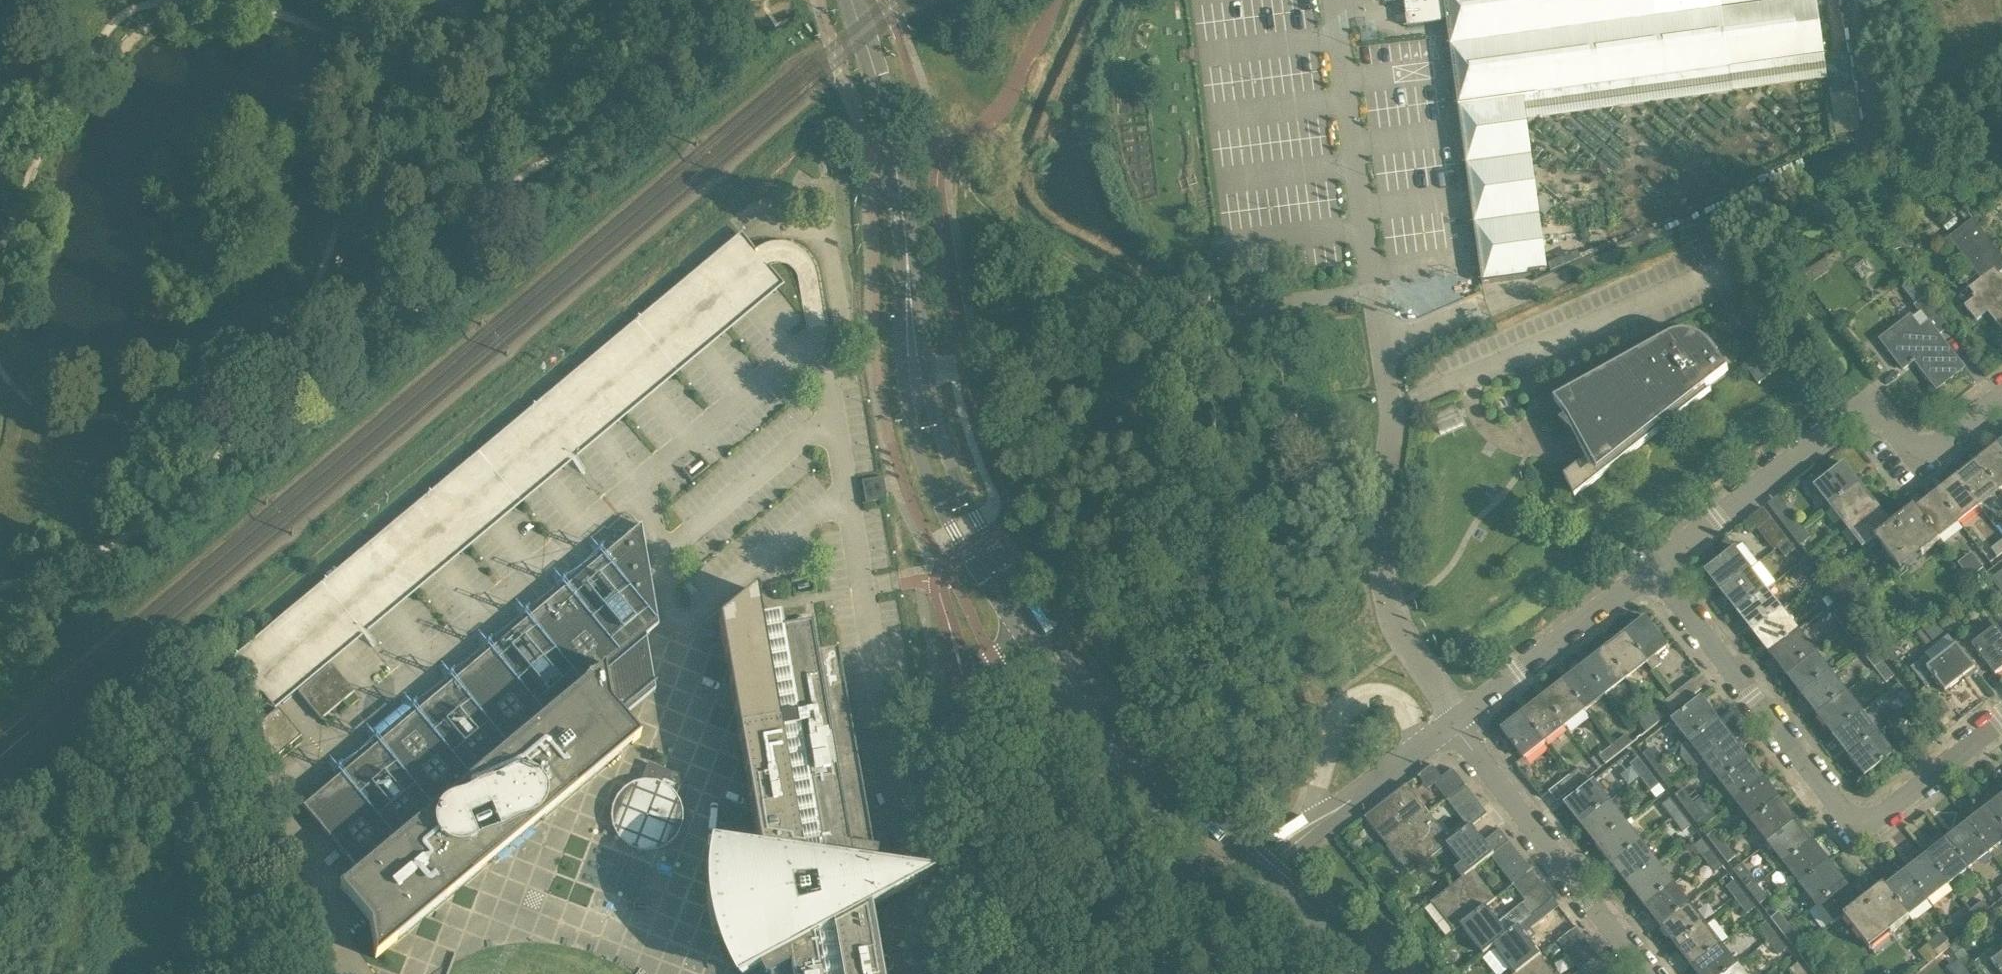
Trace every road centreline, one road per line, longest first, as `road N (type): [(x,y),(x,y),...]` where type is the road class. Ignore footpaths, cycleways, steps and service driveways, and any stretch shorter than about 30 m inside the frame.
road 1 (residential): [(1650,570),(1856,820),(1875,819),(2001,725)]
road 2 (tertiary): [(905,237),(902,372),(913,433),(964,551),(1011,615),(1038,630)]
road 3 (residential): [(1650,570),(1843,421),(1871,414),(1923,452),(1944,447),(2001,401)]
road 4 (tertiary): [(1038,630),(949,461),(905,237)]
road 5 (tertiary): [(1249,873),(1204,839),(1129,762),(1038,630)]
road 6 (unclassified): [(993,661),(976,679),(970,709),(1013,973)]
road 7 (residential): [(1643,973),(1452,725)]
road 8 (residential): [(1452,725),(1650,570)]
road 9 (residential): [(1249,873),(1452,725)]
road 10 (residential): [(894,155),(945,154),(999,113),(1055,0)]
road 11 (tertiary): [(1360,973),(1249,873)]

